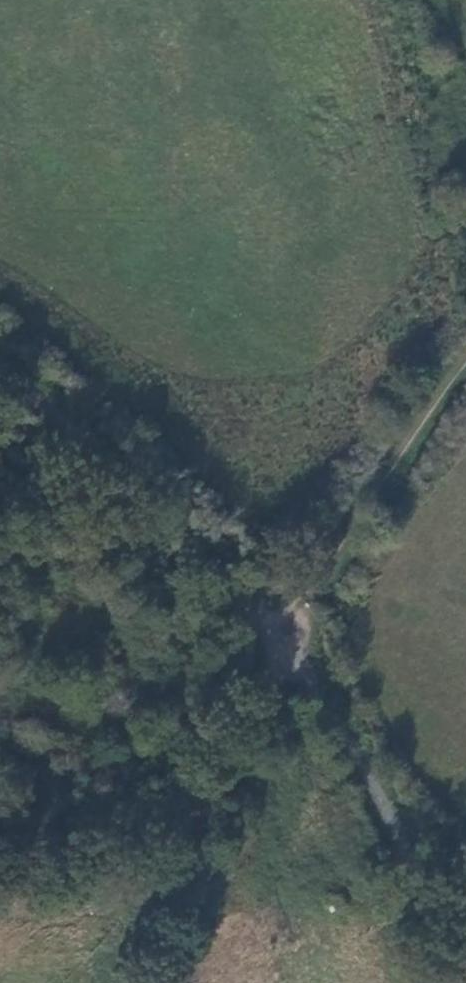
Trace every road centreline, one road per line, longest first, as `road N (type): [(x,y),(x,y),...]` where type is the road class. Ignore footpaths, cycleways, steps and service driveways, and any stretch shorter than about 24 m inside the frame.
road 1 (unclassified): [(463,982),(388,810),(285,646),(95,448),(0,374)]
road 2 (track): [(465,364),(285,646),(124,982)]

